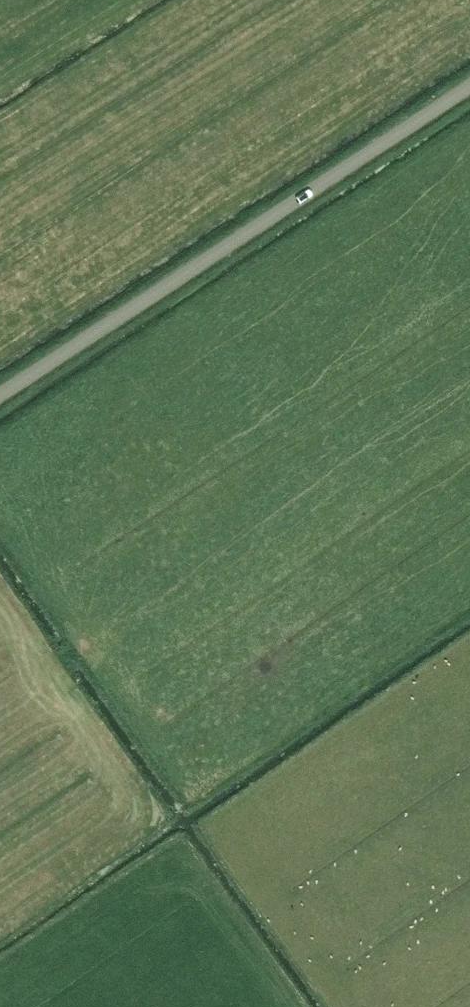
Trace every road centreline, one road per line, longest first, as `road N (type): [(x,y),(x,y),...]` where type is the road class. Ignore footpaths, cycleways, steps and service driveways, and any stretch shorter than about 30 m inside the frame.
road 1 (unclassified): [(0,396),(469,90)]

